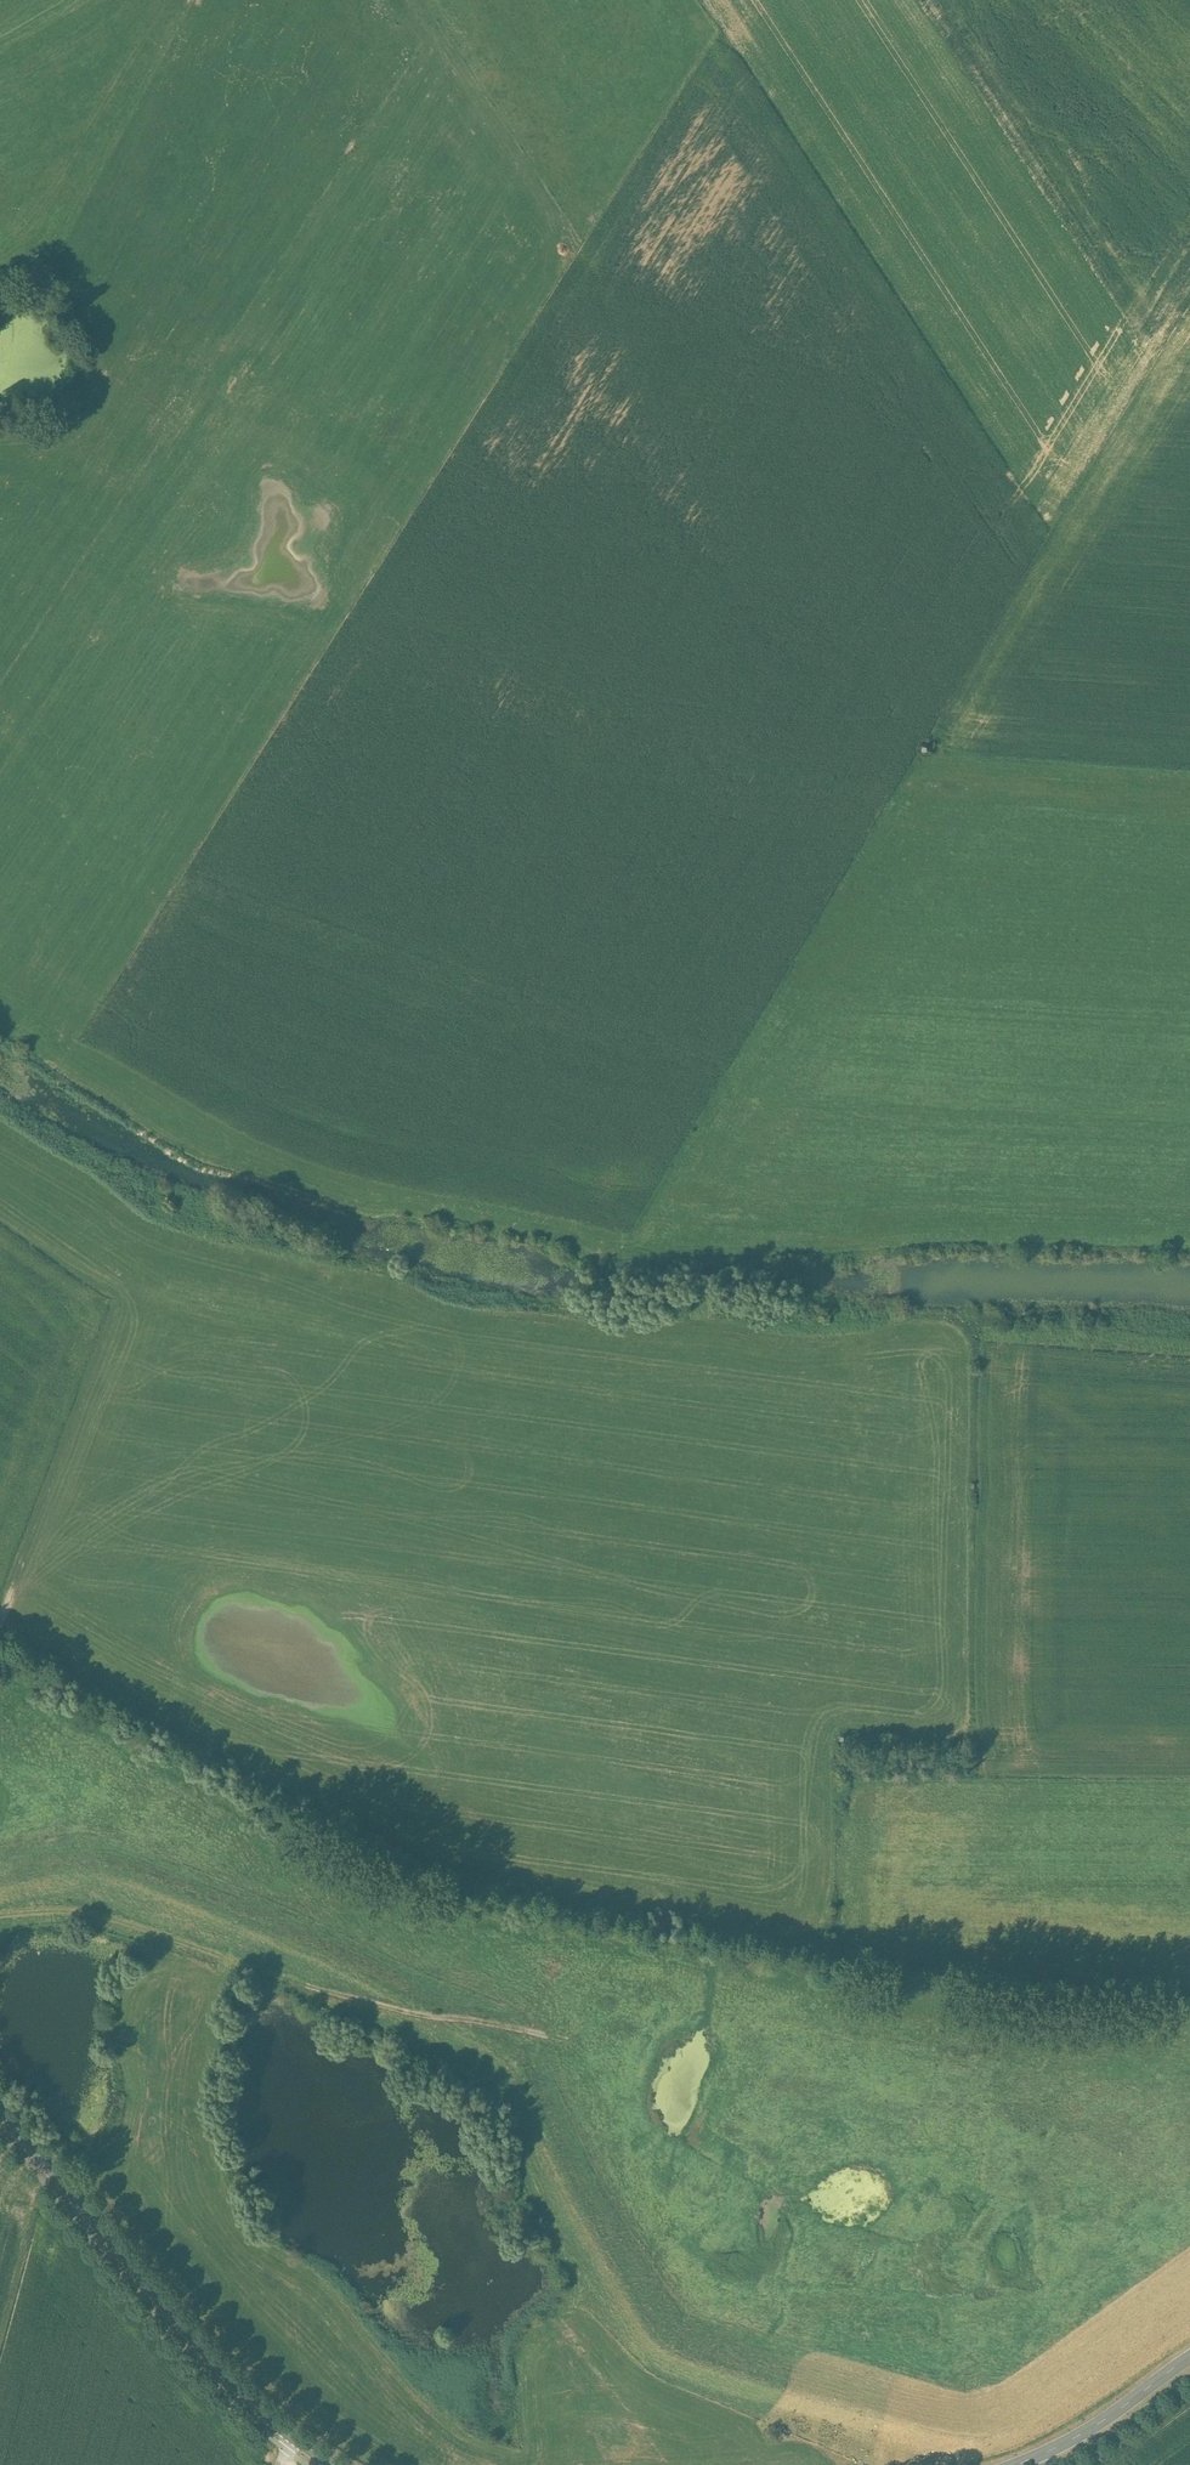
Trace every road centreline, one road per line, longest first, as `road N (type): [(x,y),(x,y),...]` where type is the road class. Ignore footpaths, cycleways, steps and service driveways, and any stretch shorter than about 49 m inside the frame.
road 1 (tertiary): [(0,2114),(235,2385),(293,2440)]
road 2 (tertiary): [(1010,2464),(1084,2430),(1189,2356)]

